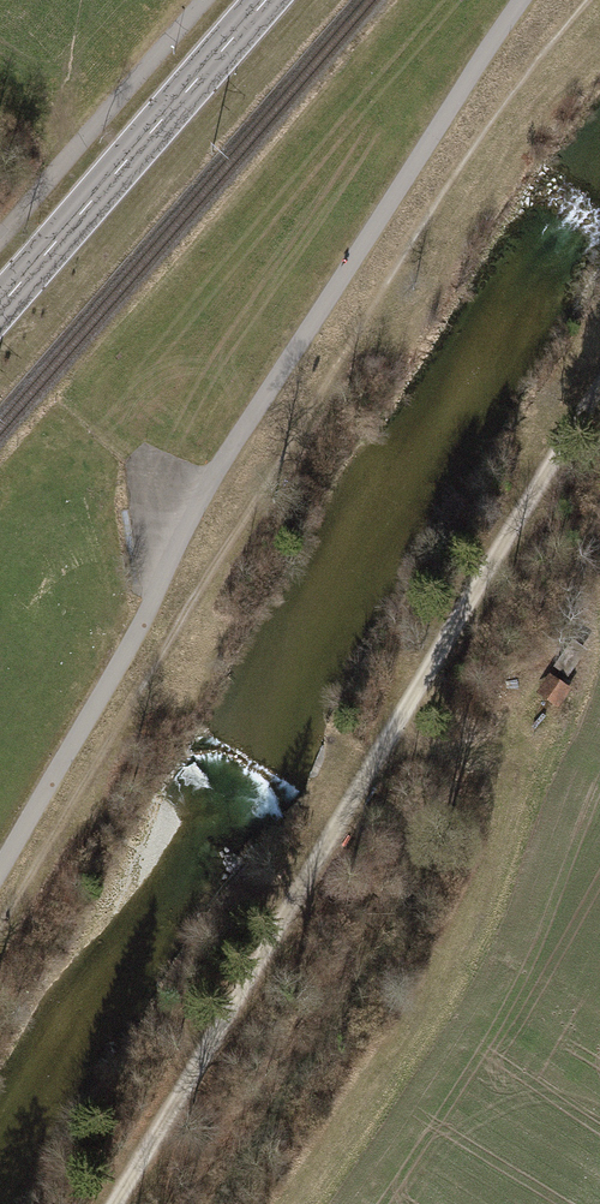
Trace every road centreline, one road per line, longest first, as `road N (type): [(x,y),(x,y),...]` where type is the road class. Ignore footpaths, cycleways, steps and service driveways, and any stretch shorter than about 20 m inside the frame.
road 1 (track): [(0,878),(211,481),(521,0)]
road 2 (track): [(599,396),(114,1203)]
road 3 (primary): [(266,0),(0,305)]

